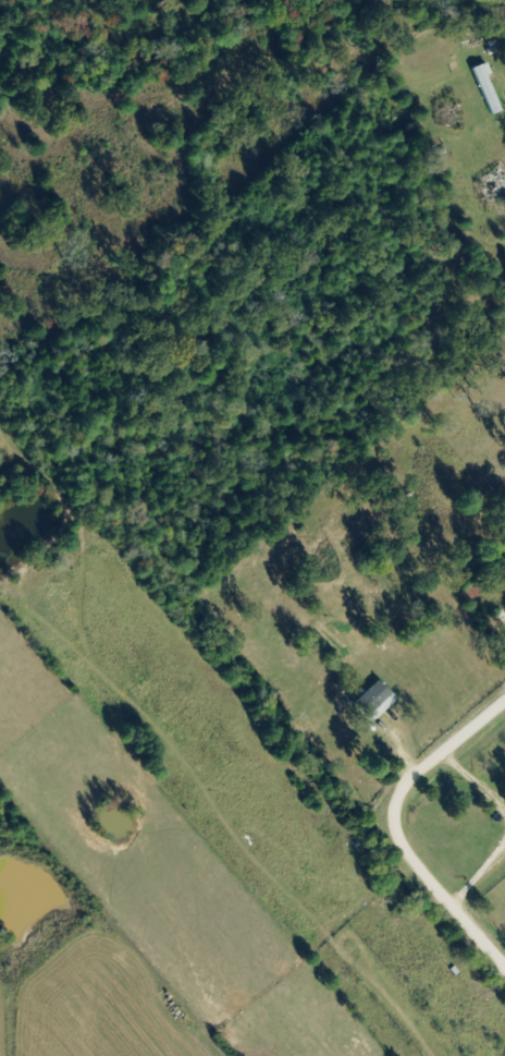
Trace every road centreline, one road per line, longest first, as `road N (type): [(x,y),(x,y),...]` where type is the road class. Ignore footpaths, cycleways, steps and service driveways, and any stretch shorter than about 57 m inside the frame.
road 1 (residential): [(504,966),(404,850),(390,821),(404,781),(504,701)]

